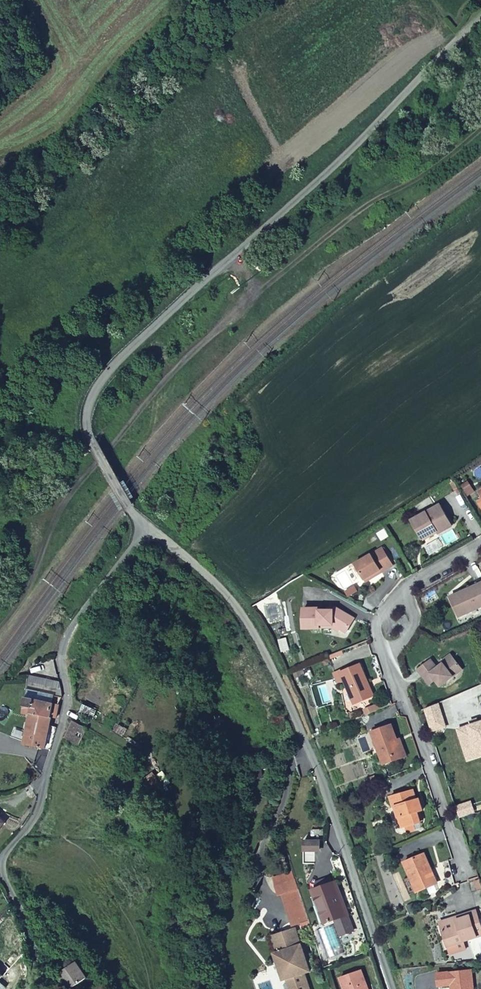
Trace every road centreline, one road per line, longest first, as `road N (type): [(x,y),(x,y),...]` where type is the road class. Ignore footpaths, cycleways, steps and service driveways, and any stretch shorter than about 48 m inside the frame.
road 1 (residential): [(148,526),(92,439),(92,402),(106,376),(480,19)]
road 2 (residential): [(392,988),(327,798),(265,656),(231,599),(148,526)]
road 3 (residential): [(148,526),(64,643),(68,698),(40,805),(3,860),(37,959),(27,988)]
road 4 (residential): [(388,661),(463,870)]

